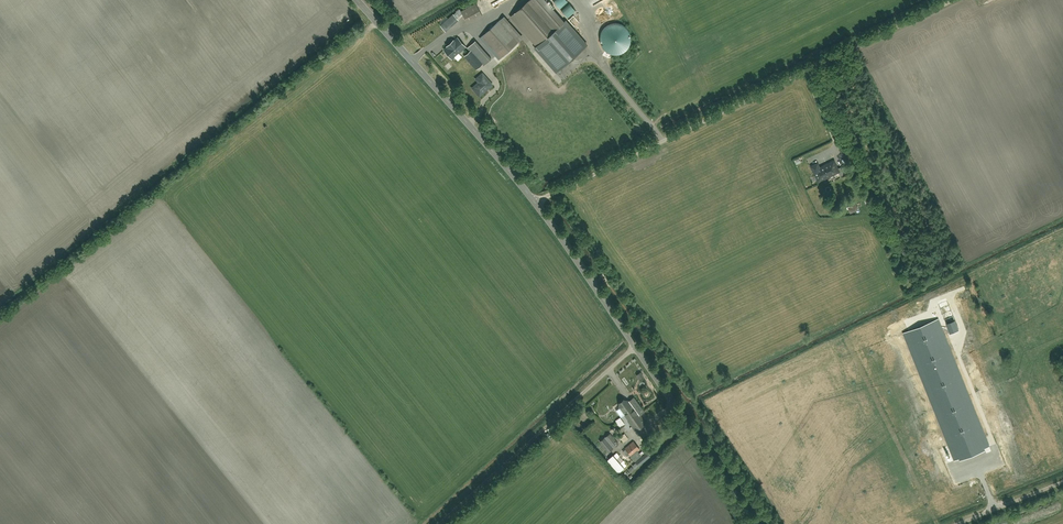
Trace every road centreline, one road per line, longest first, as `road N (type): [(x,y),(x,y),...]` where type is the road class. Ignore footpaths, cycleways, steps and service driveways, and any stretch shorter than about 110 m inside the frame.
road 1 (tertiary): [(357,0),(536,203),(755,523)]
road 2 (track): [(536,203),(956,0)]
road 3 (track): [(436,523),(636,346)]

